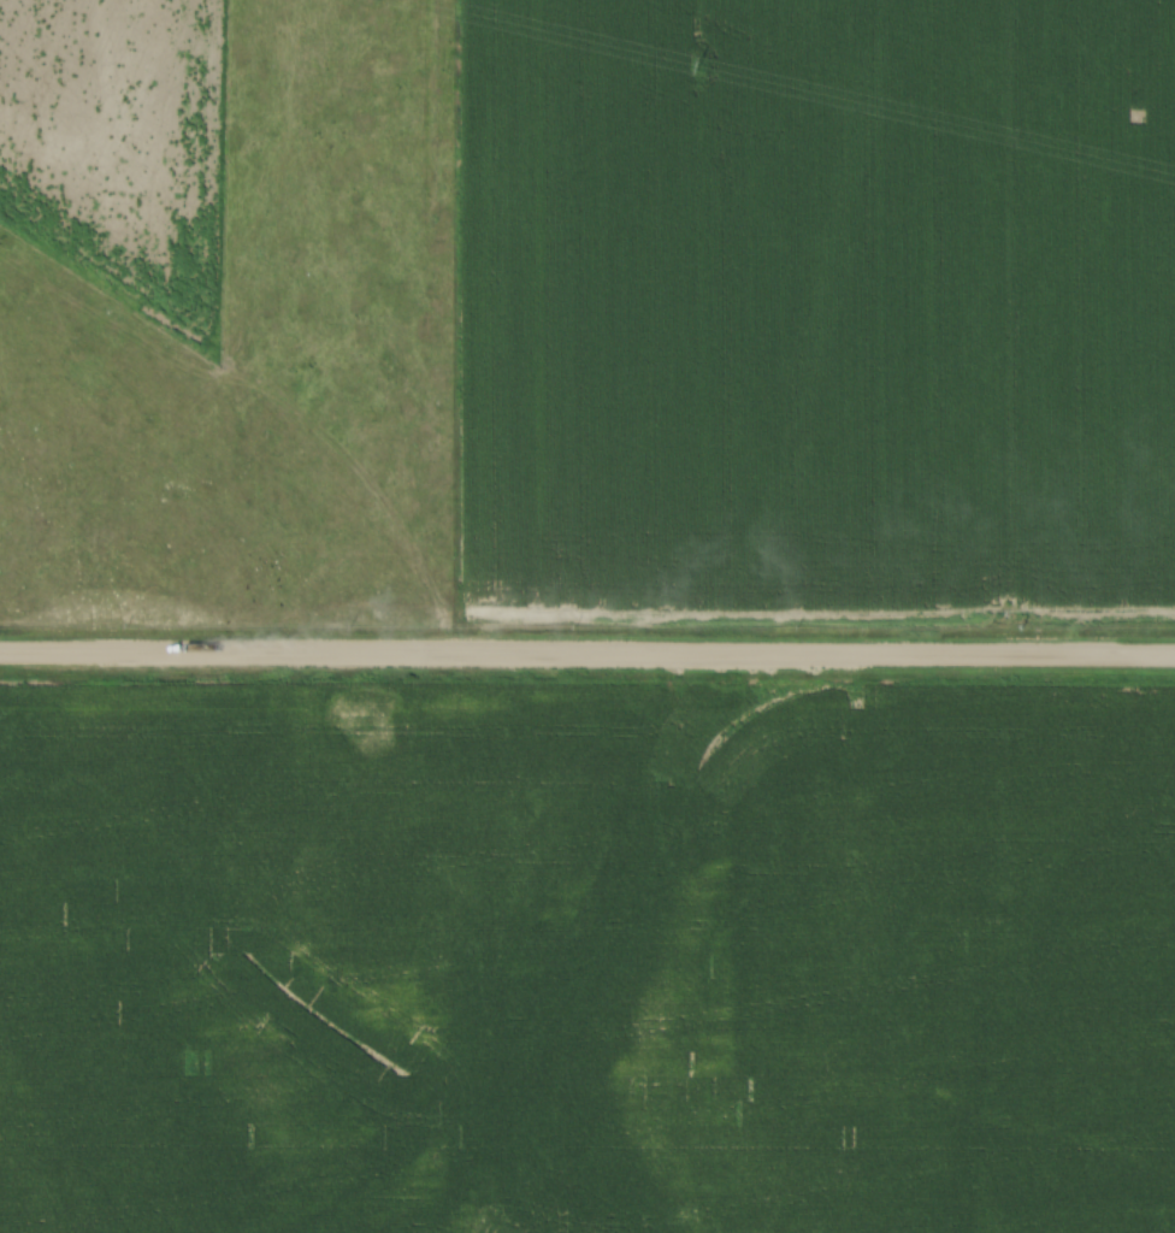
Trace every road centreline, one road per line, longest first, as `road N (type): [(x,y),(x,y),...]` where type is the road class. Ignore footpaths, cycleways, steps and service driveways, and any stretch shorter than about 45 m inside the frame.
road 1 (tertiary): [(1174,659),(0,655)]

